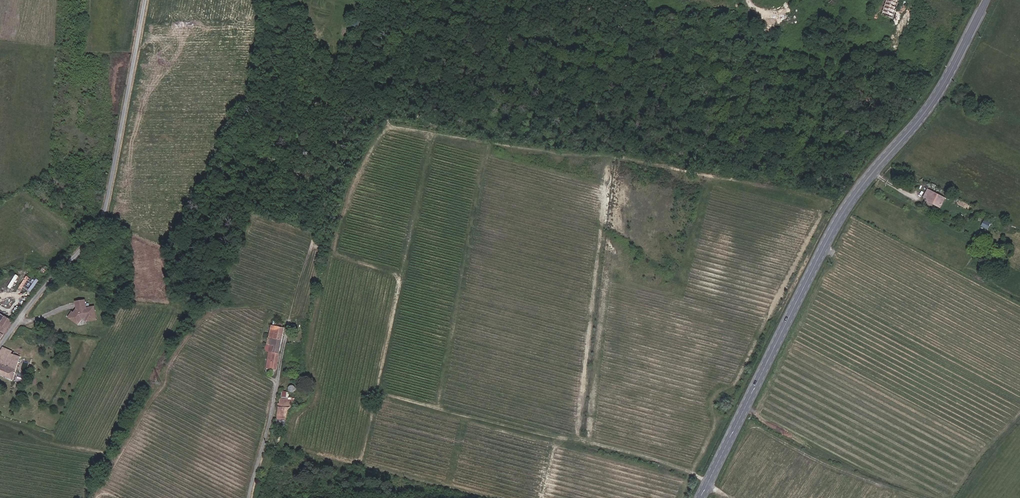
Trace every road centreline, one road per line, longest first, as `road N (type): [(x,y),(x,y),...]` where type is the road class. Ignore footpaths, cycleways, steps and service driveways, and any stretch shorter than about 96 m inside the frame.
road 1 (secondary): [(989,0),(931,108),(833,232),(701,497)]
road 2 (unclassified): [(146,0),(105,224),(37,296),(0,349)]
road 3 (track): [(291,314),(340,173),(303,100),(283,0)]
road 4 (unclassified): [(254,497),(291,314)]

